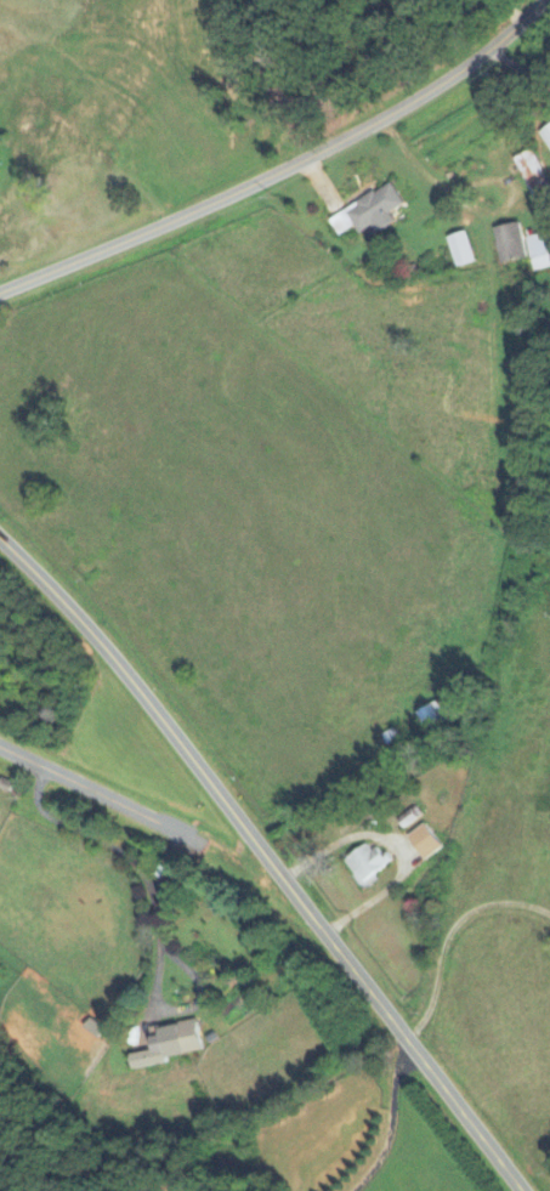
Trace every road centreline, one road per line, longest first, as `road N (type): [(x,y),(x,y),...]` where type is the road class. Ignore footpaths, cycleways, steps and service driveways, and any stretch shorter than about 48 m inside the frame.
road 1 (secondary): [(520,1190),(138,694),(0,540)]
road 2 (residential): [(0,286),(305,165),(486,51),(531,0)]
road 3 (residential): [(0,751),(169,830)]

